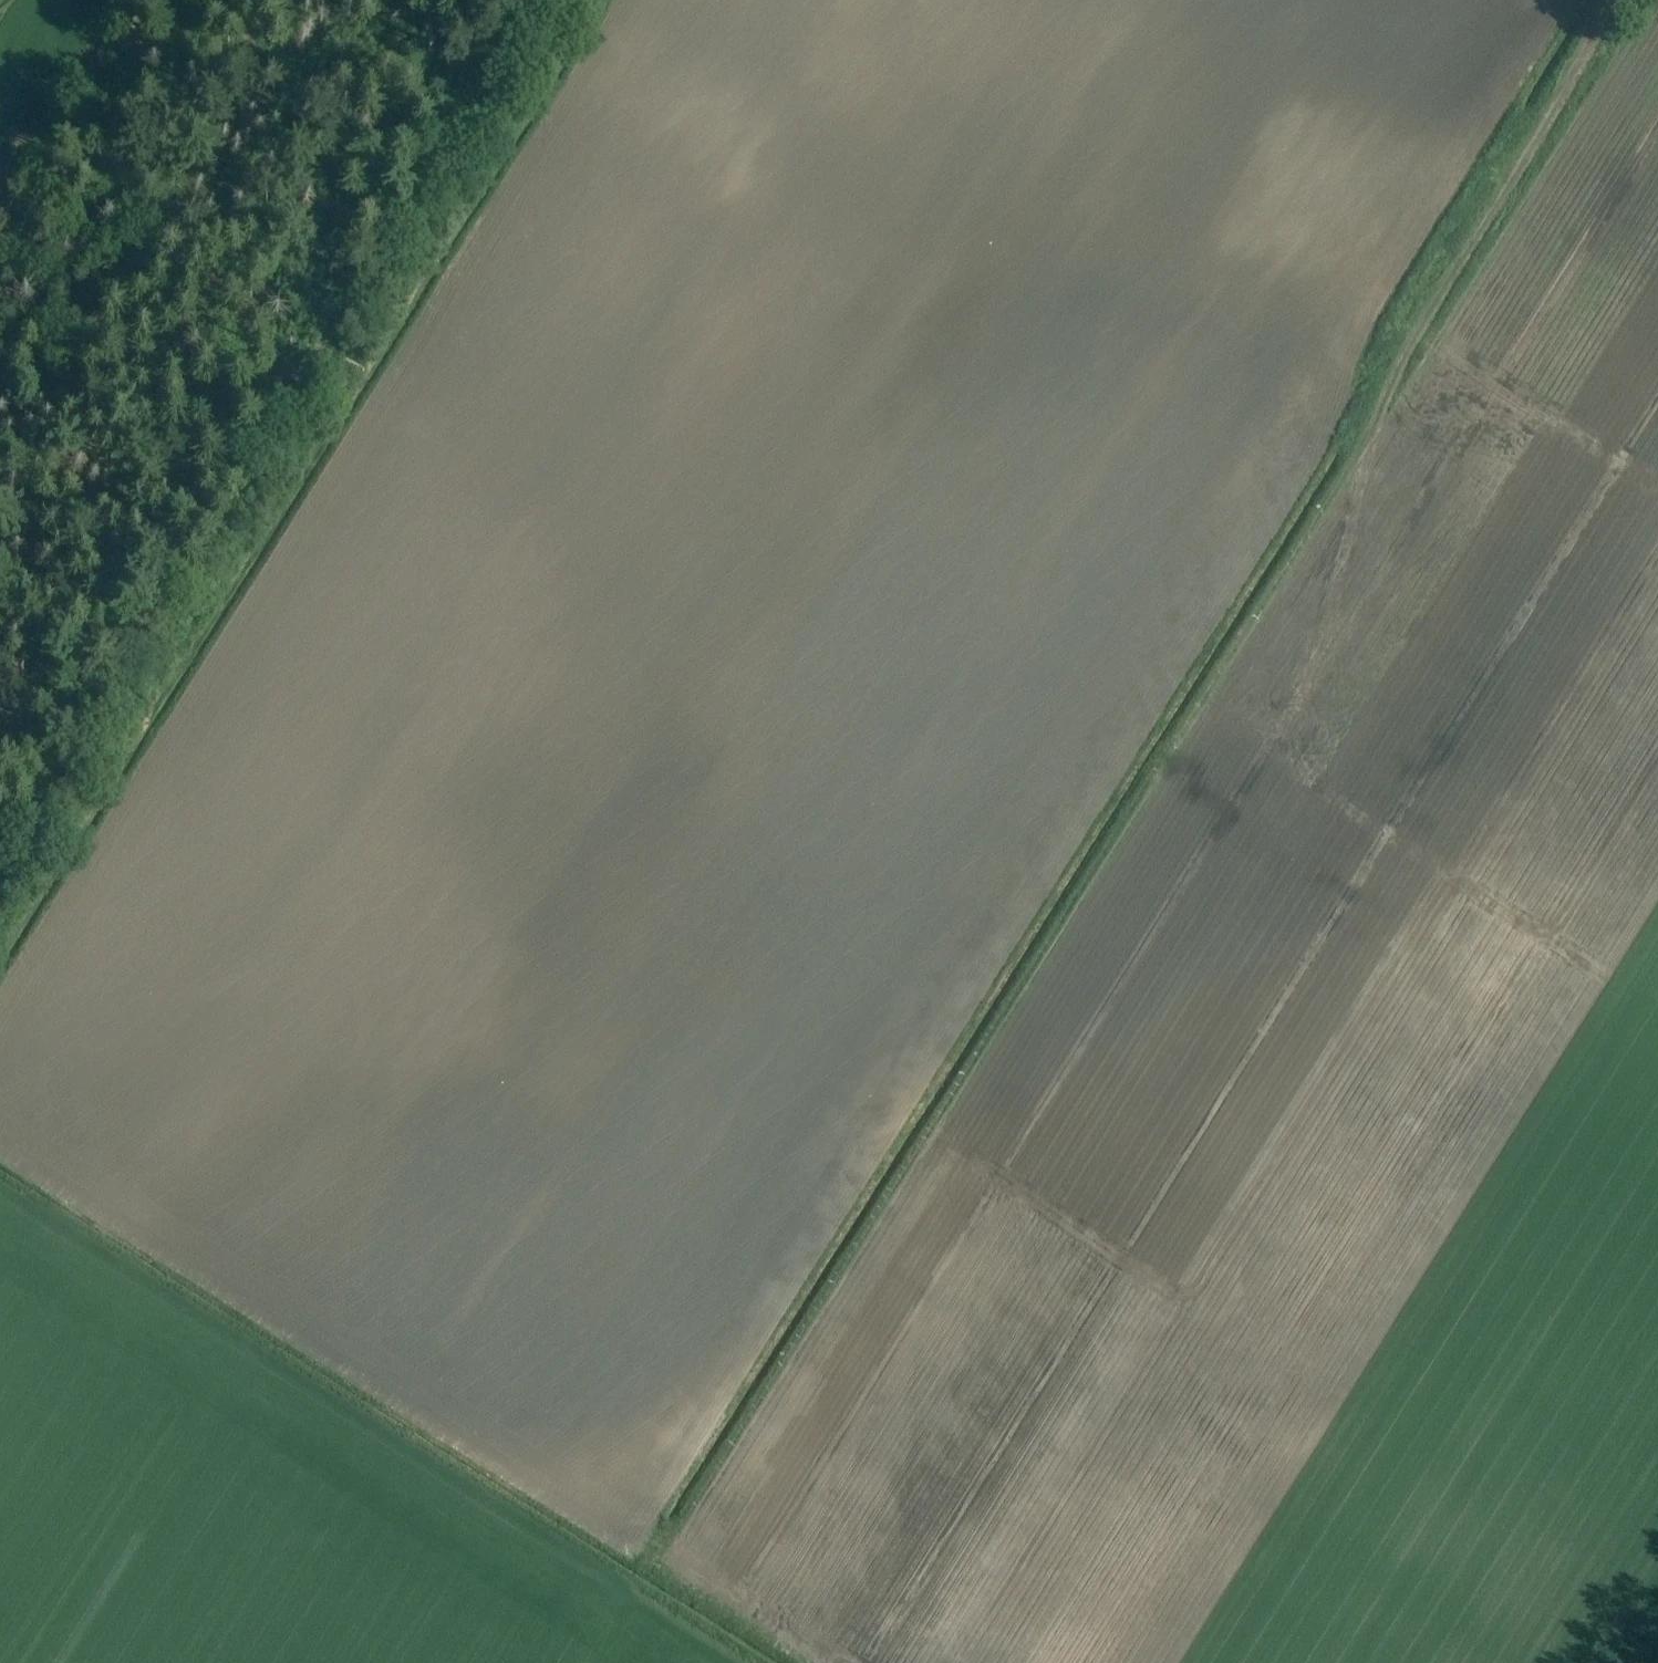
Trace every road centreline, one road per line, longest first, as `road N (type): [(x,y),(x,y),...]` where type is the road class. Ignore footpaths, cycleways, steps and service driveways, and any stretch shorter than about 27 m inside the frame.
road 1 (track): [(0,840),(532,0)]

